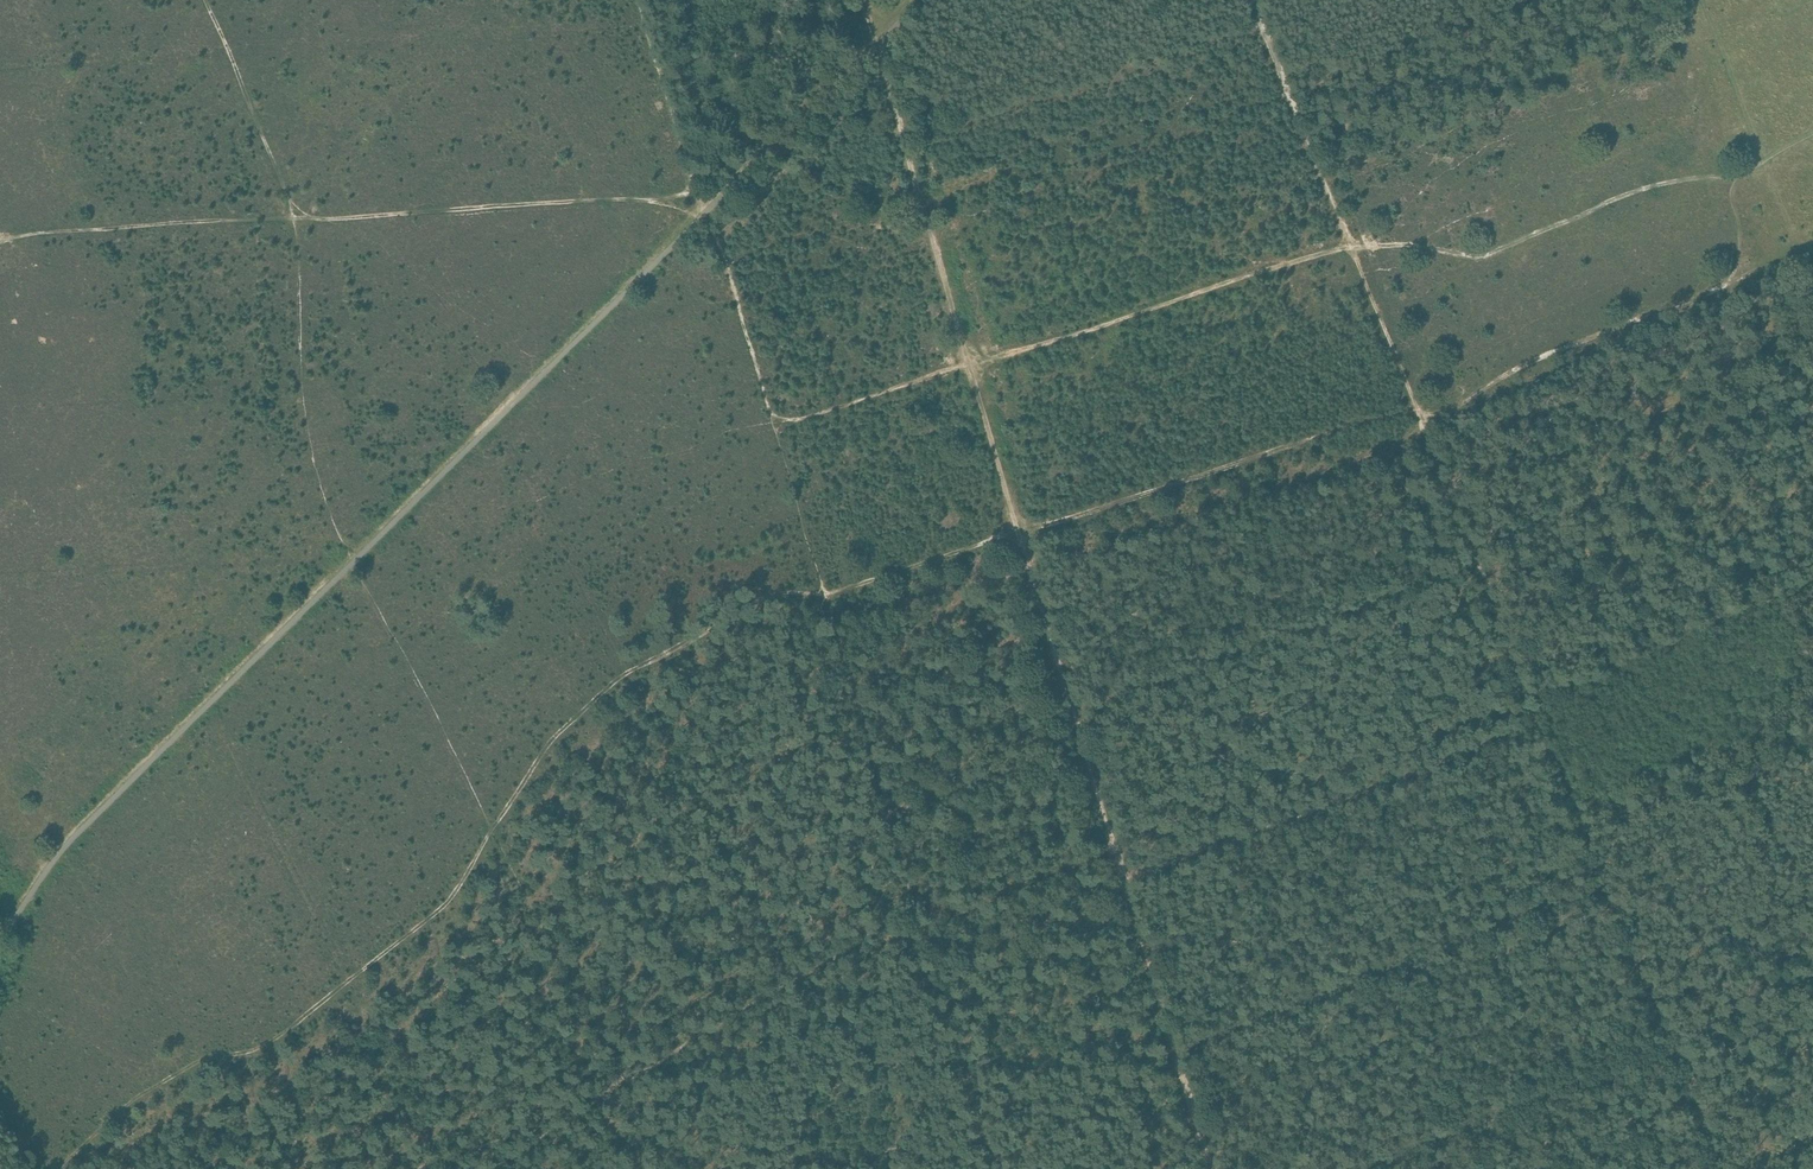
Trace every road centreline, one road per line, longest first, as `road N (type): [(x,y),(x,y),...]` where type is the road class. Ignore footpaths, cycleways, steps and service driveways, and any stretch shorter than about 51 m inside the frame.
road 1 (track): [(972,365),(862,0)]
road 2 (track): [(1123,877),(1022,533)]
road 3 (track): [(1211,1168),(1123,877)]
road 4 (track): [(1022,533),(972,365)]

